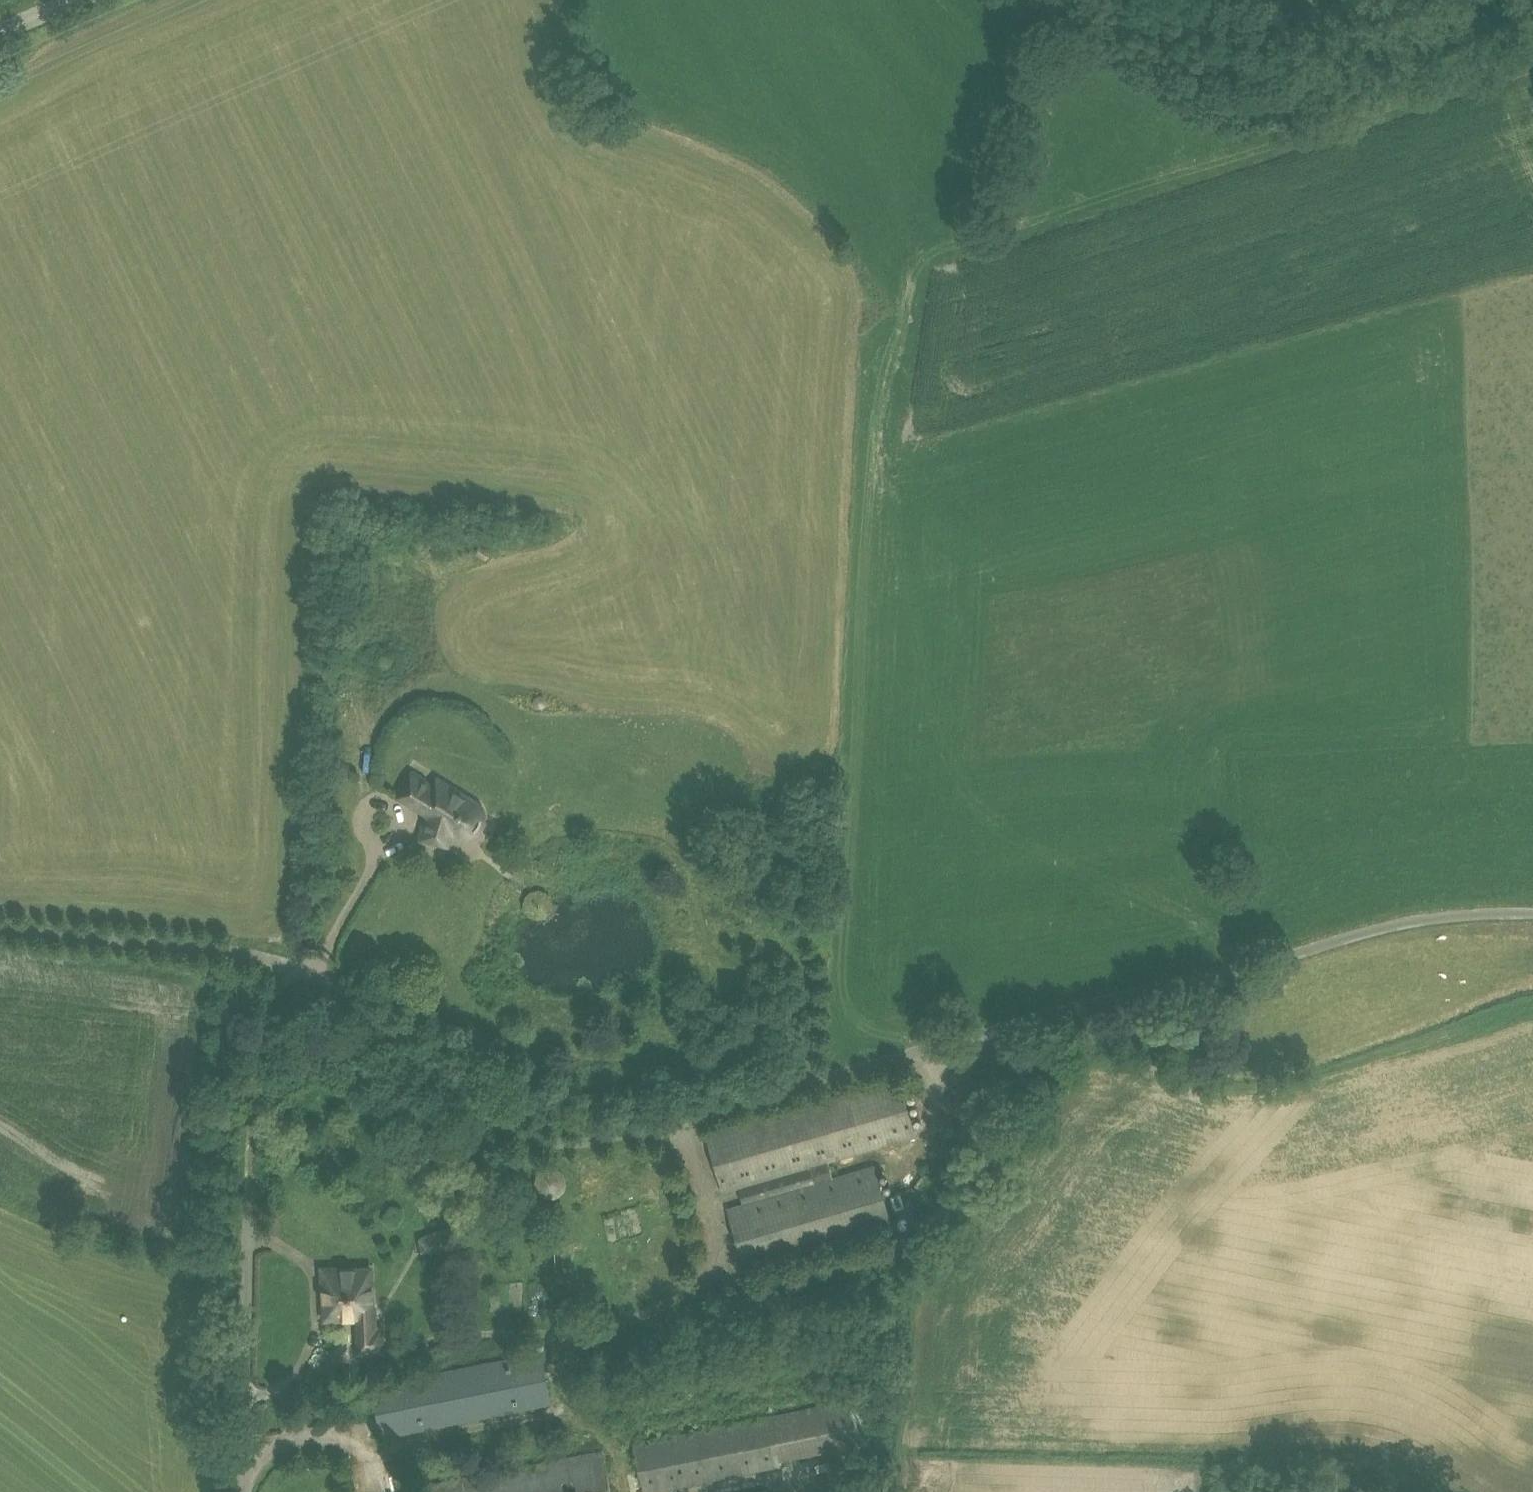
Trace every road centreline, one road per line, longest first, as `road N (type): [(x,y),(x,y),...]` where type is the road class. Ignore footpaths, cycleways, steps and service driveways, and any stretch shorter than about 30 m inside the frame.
road 1 (unclassified): [(1532,911),(1444,918),(1323,942),(579,1149),(534,1144),(503,1129),(309,971),(225,949),(0,928)]

